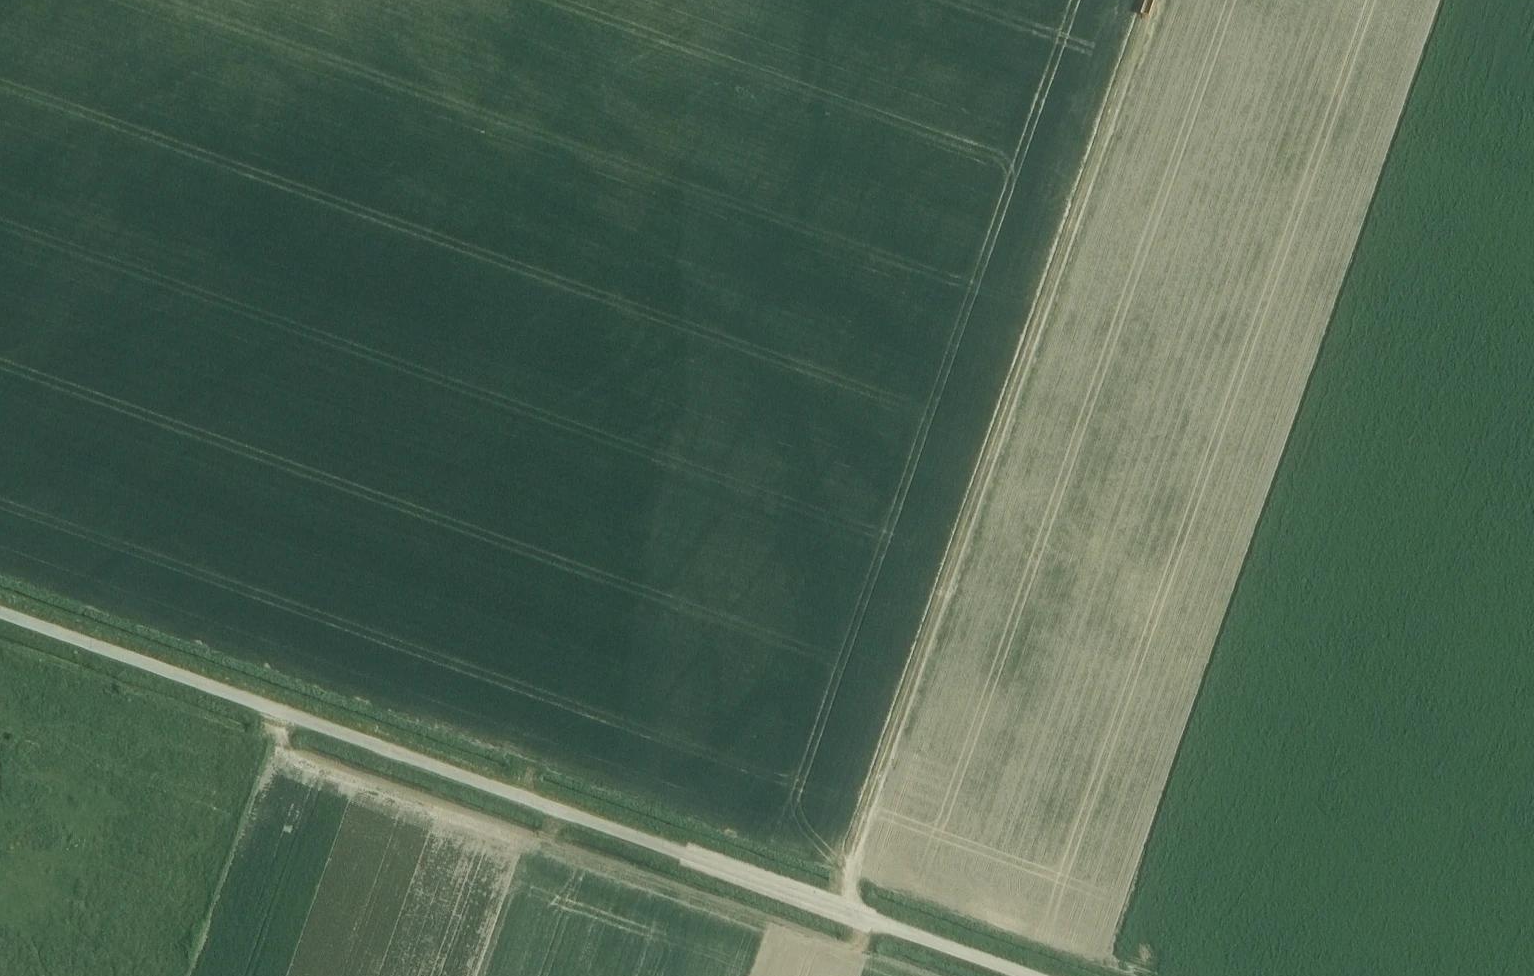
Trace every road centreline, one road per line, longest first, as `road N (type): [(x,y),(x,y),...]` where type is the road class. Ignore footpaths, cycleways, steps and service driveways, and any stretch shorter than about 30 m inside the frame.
road 1 (unclassified): [(1023,975),(0,613)]
road 2 (track): [(1156,0),(851,874),(856,958)]

